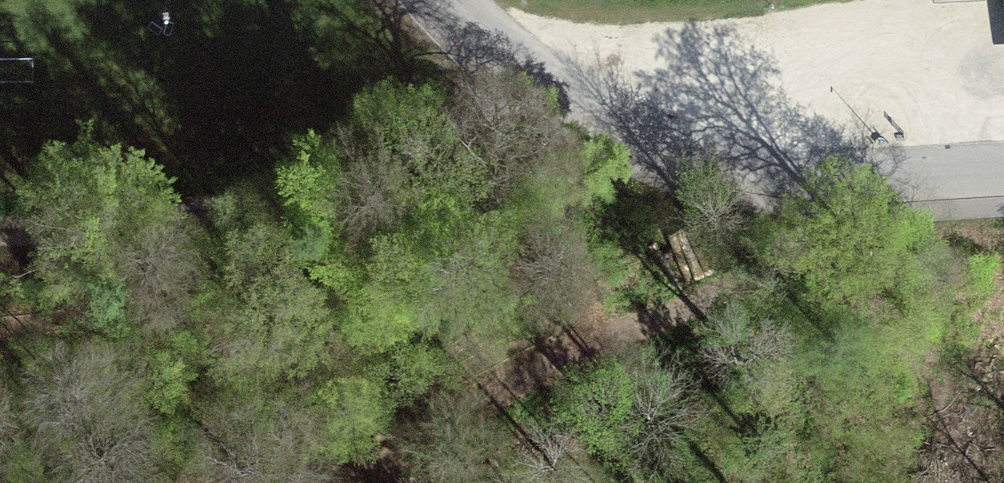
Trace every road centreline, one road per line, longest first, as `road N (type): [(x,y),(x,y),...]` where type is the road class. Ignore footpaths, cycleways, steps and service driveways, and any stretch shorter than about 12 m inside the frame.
road 1 (residential): [(1003,169),(825,176),(677,151),(524,71),(454,0)]
road 2 (track): [(825,176),(810,230),(778,258),(333,482)]
road 3 (track): [(524,71),(416,152),(191,218),(0,241)]

